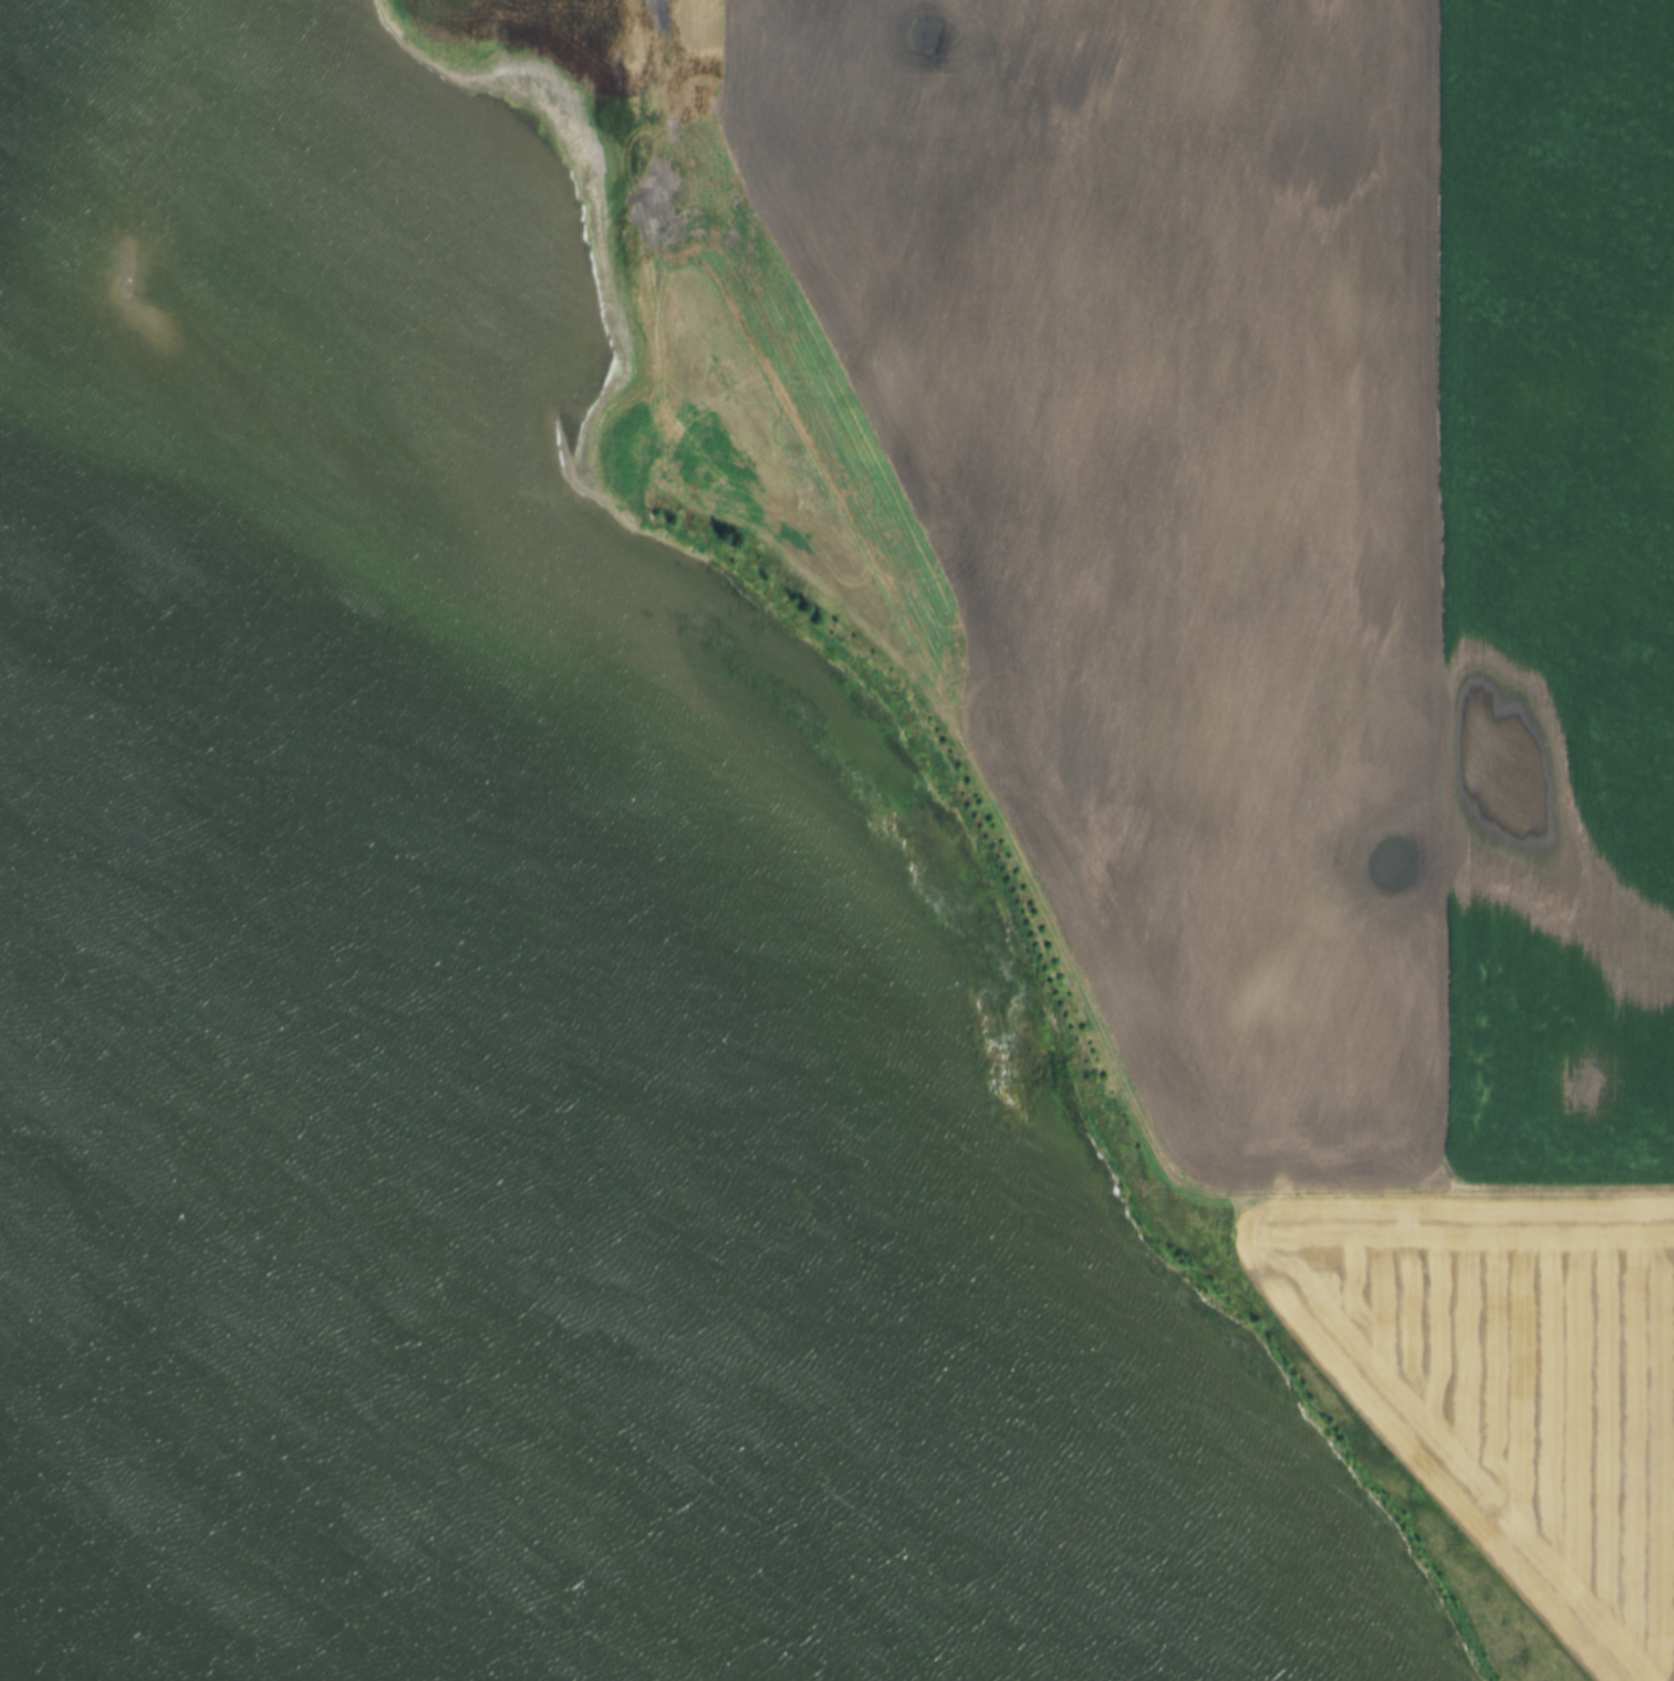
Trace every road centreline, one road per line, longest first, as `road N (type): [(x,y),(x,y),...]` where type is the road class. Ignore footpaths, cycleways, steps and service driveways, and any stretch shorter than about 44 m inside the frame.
road 1 (track): [(1673,1185),(1202,1187)]

